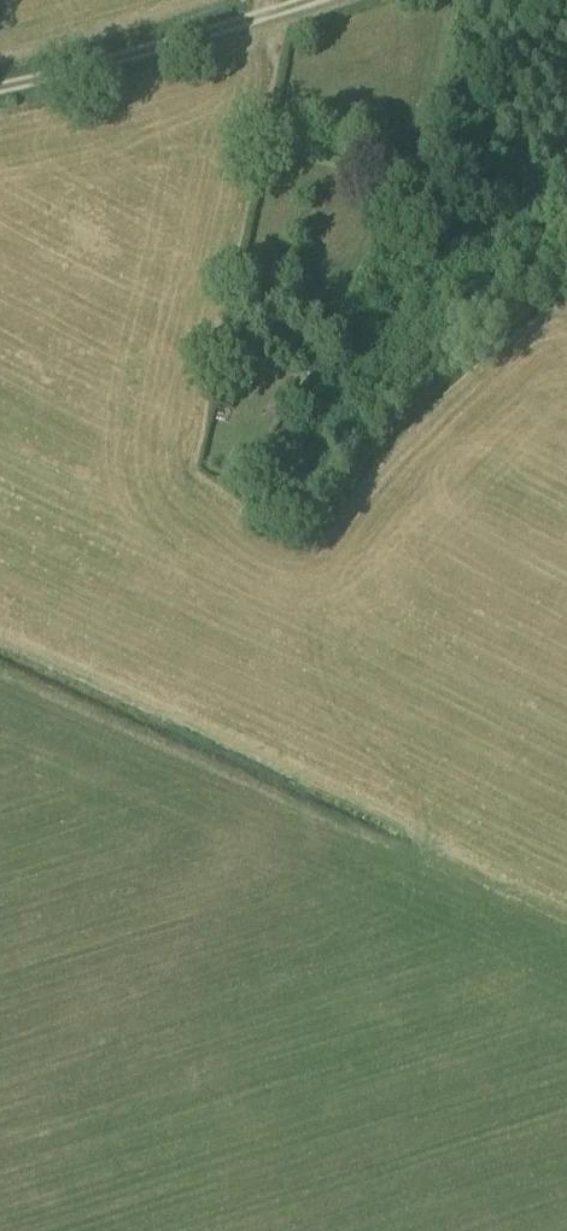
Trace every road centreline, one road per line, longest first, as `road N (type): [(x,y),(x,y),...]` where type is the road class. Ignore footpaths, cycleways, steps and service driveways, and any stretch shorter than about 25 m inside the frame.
road 1 (track): [(308,0),(0,85)]

